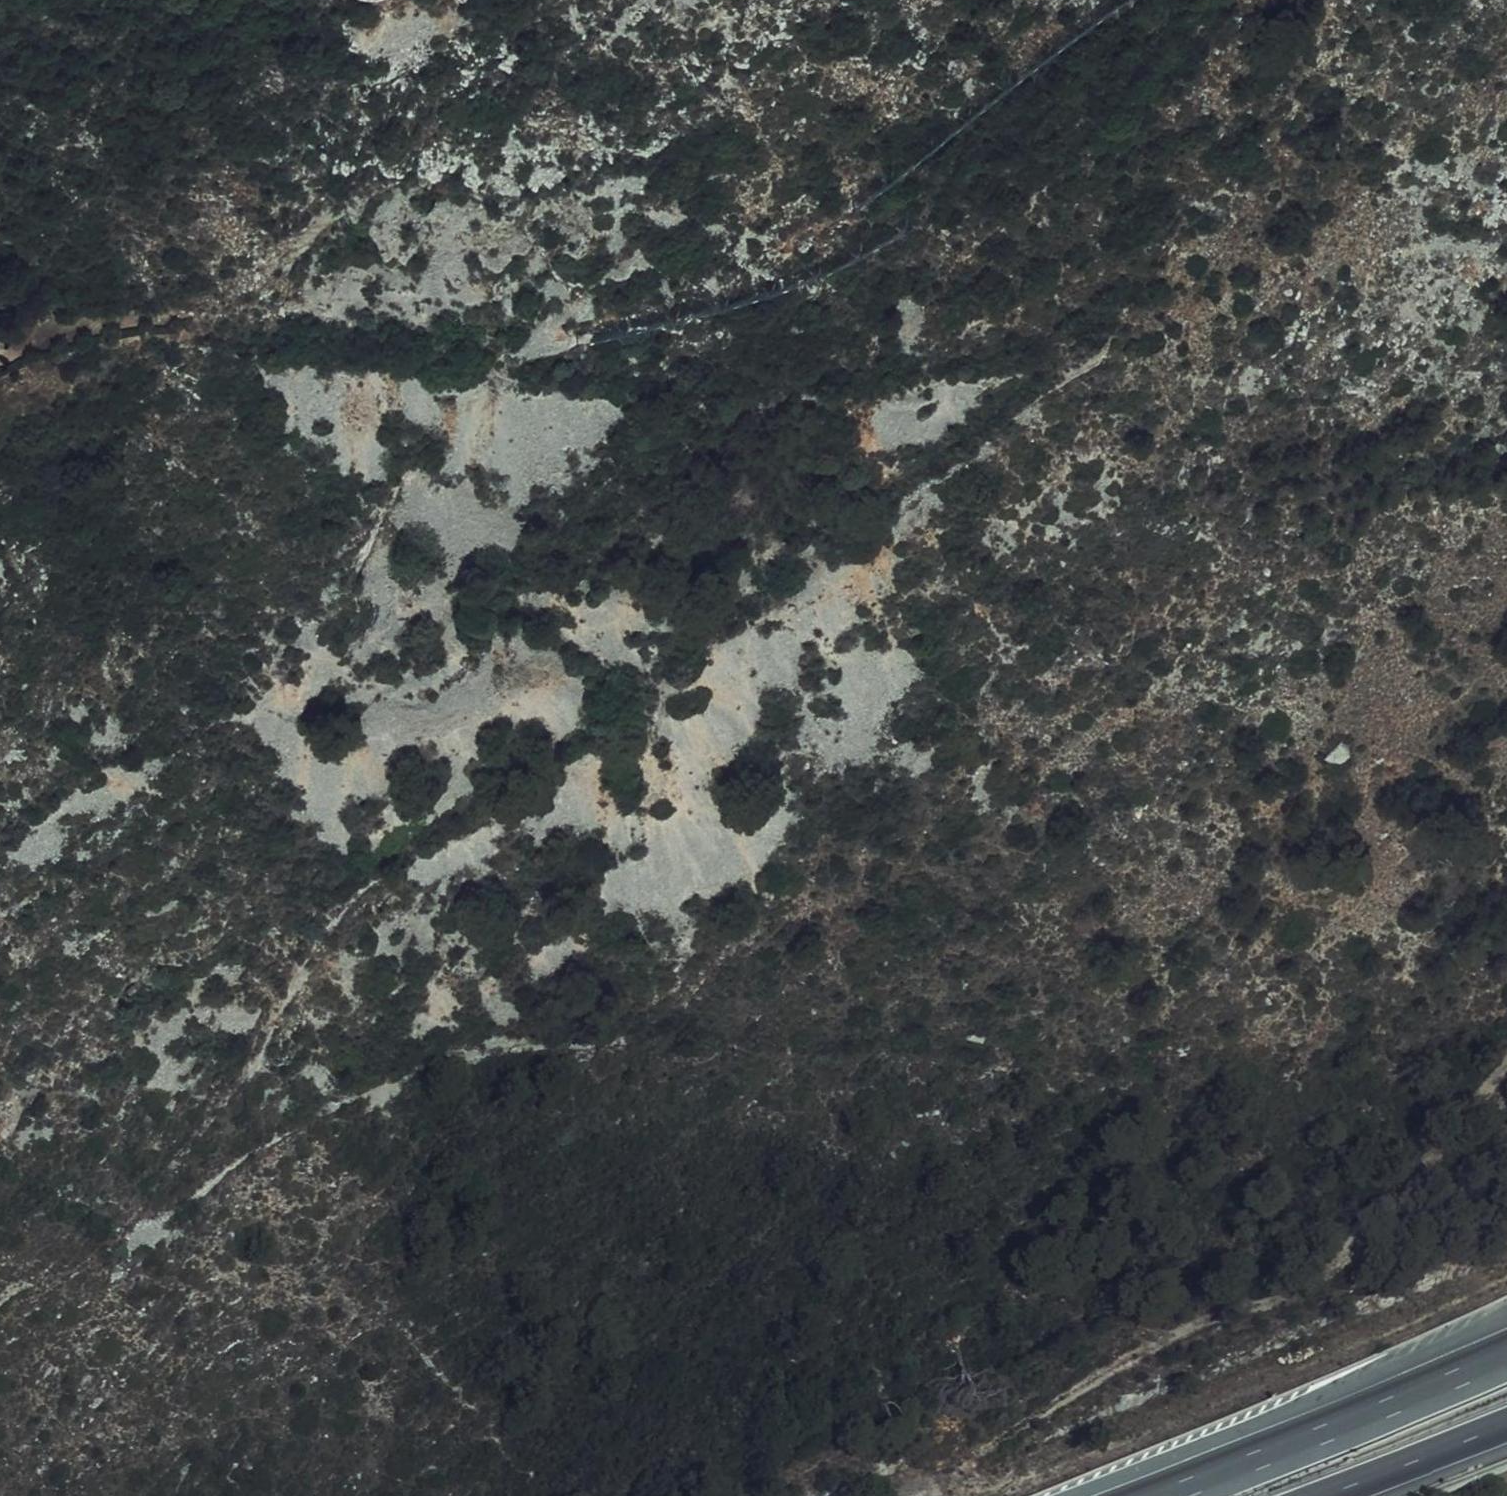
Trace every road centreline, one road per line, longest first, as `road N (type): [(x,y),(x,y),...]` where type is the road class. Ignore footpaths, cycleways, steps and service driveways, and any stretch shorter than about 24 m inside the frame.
road 1 (motorway): [(1506,1356),(1165,1495)]
road 2 (motorway): [(1327,1495),(1506,1425)]

